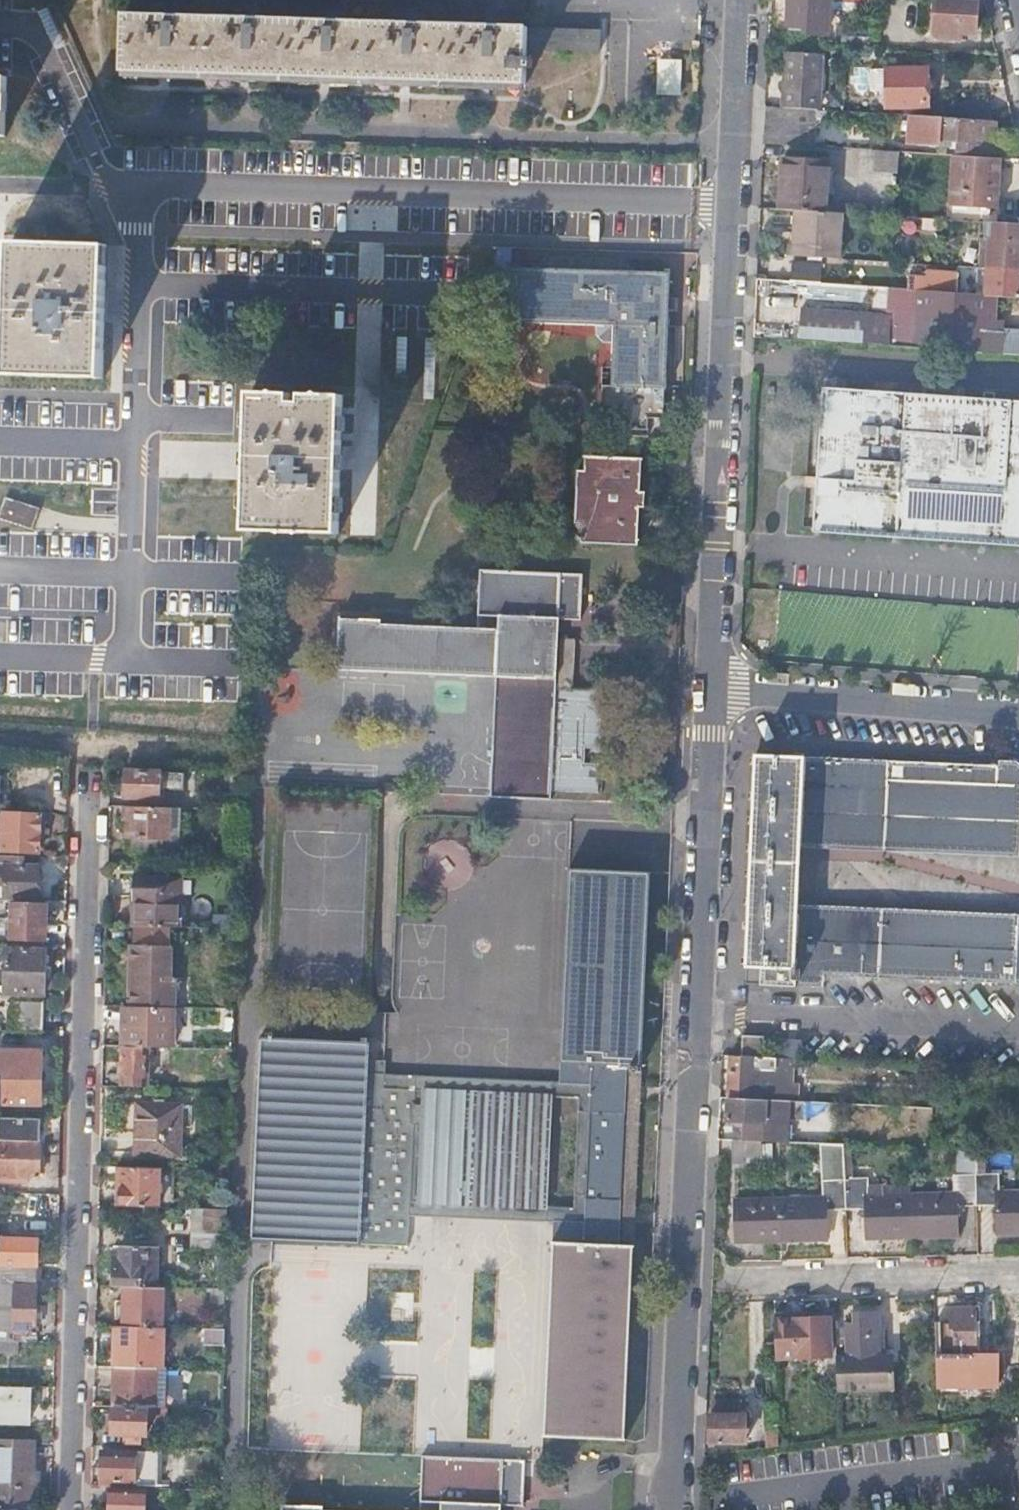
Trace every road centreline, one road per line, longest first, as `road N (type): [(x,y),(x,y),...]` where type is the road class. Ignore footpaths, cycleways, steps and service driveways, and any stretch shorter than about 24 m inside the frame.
road 1 (residential): [(674,1509),(709,688)]
road 2 (residential): [(72,1509),(92,764)]
road 3 (residential): [(126,186),(731,204)]
road 4 (residential): [(0,657),(128,660),(140,276),(126,186)]
road 5 (residential): [(709,688),(731,204)]
road 6 (residential): [(709,688),(1018,708)]
road 7 (residential): [(735,1283),(1018,1275)]
road 8 (residential): [(731,204),(745,0)]
road 9 (residential): [(126,186),(100,169),(37,33),(16,26)]

